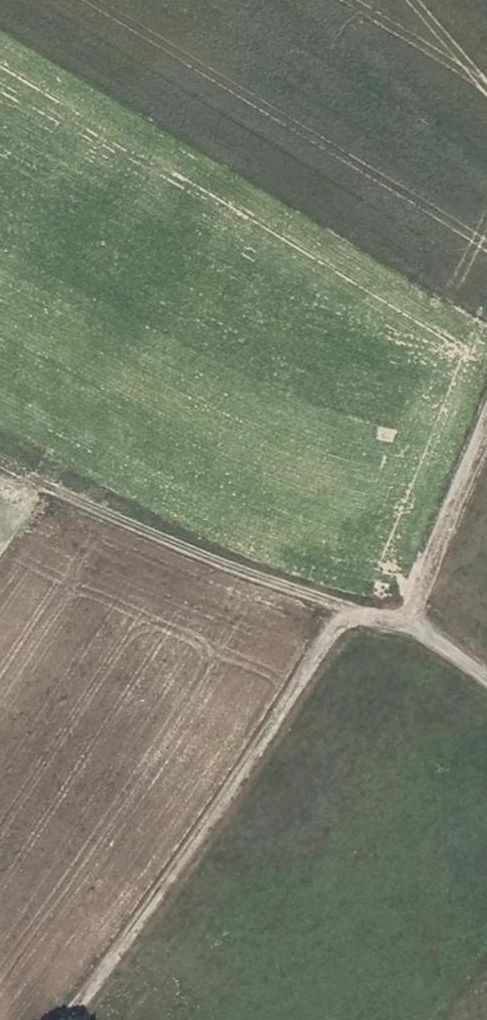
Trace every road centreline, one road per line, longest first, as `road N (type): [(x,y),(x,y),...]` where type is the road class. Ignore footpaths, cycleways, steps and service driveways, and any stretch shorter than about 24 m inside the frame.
road 1 (track): [(406,623),(349,616),(64,1019)]
road 2 (track): [(0,457),(349,616)]
road 3 (track): [(486,423),(406,623)]

